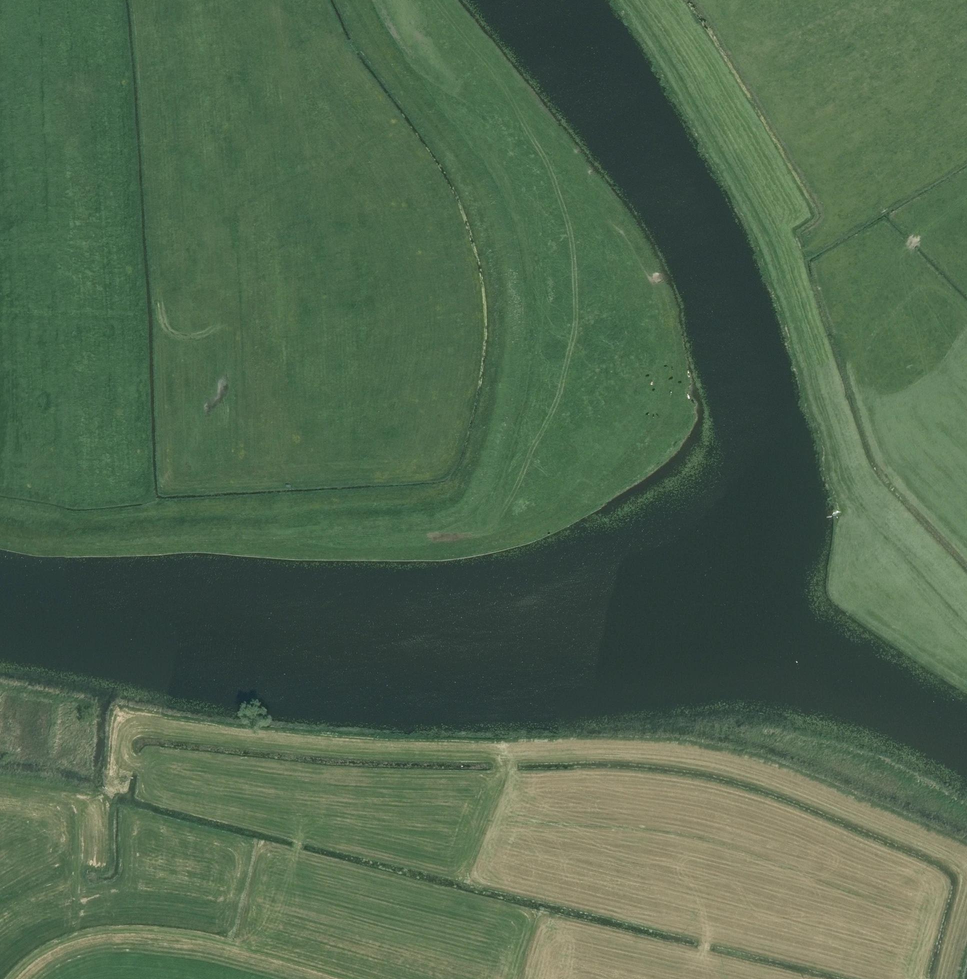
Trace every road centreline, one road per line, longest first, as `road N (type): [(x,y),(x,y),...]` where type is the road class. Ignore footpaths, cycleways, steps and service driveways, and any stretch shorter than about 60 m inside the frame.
road 1 (track): [(352,978),(225,940),(127,928),(59,944),(8,978)]

